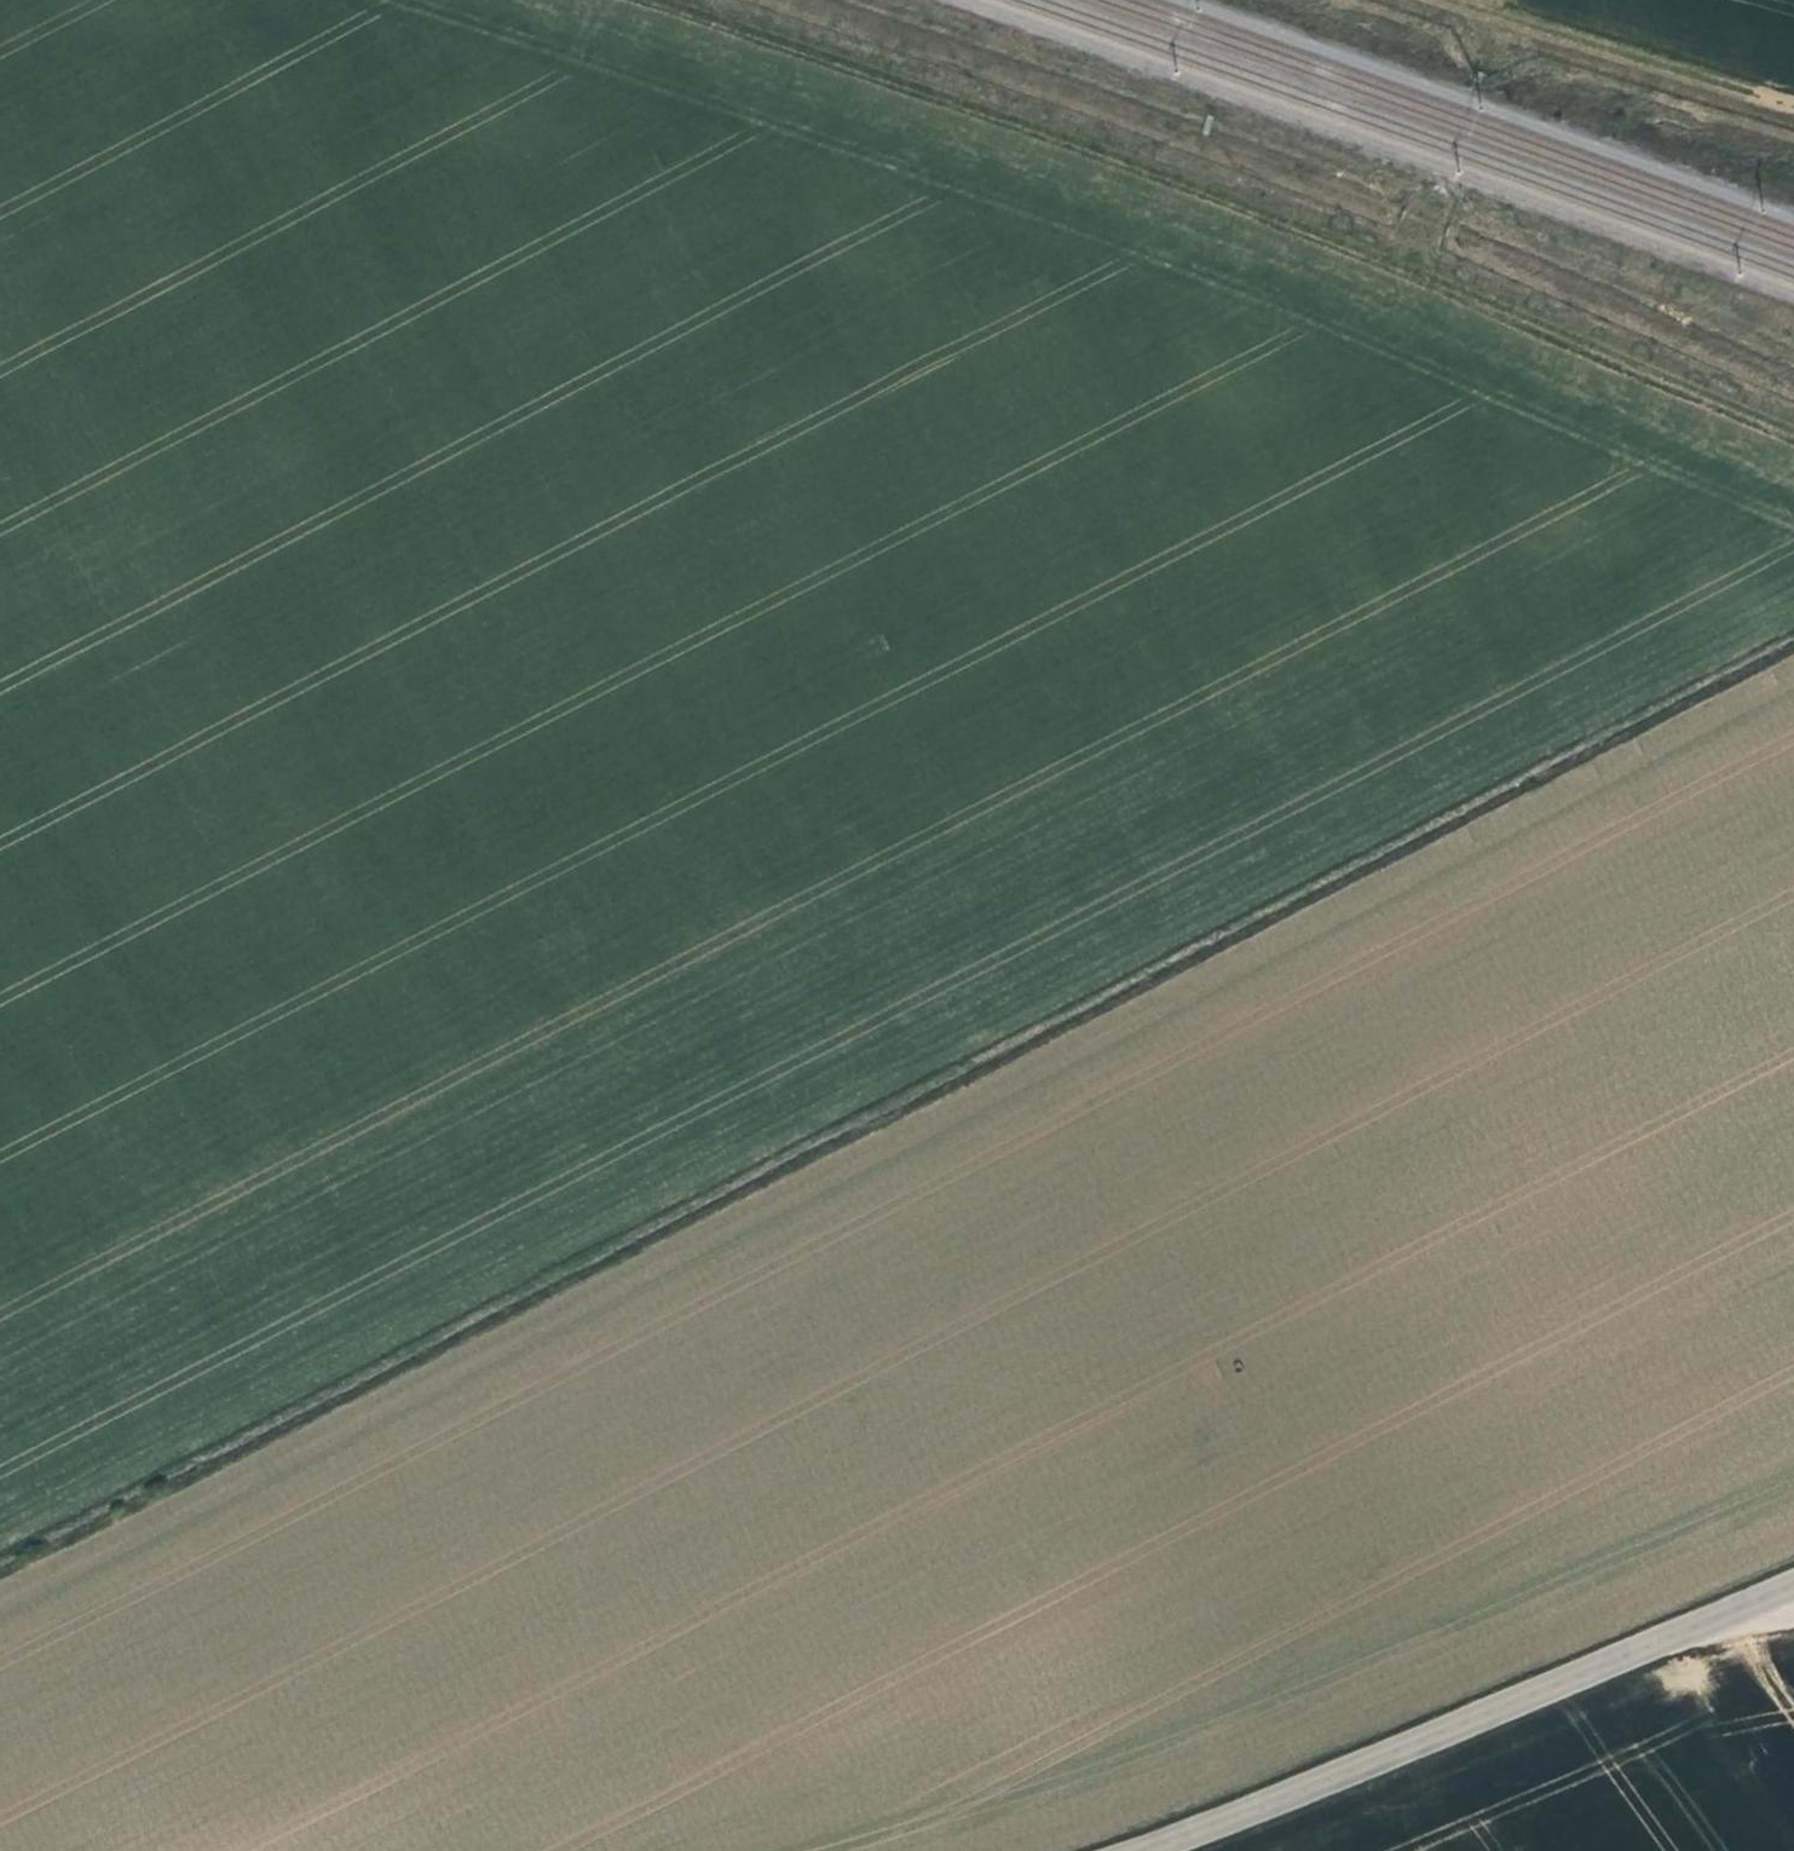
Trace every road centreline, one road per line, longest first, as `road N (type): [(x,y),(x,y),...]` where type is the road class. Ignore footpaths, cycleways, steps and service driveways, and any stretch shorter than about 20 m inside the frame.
road 1 (unclassified): [(1134,1850),(1793,1582)]
road 2 (track): [(1793,106),(1476,0)]

